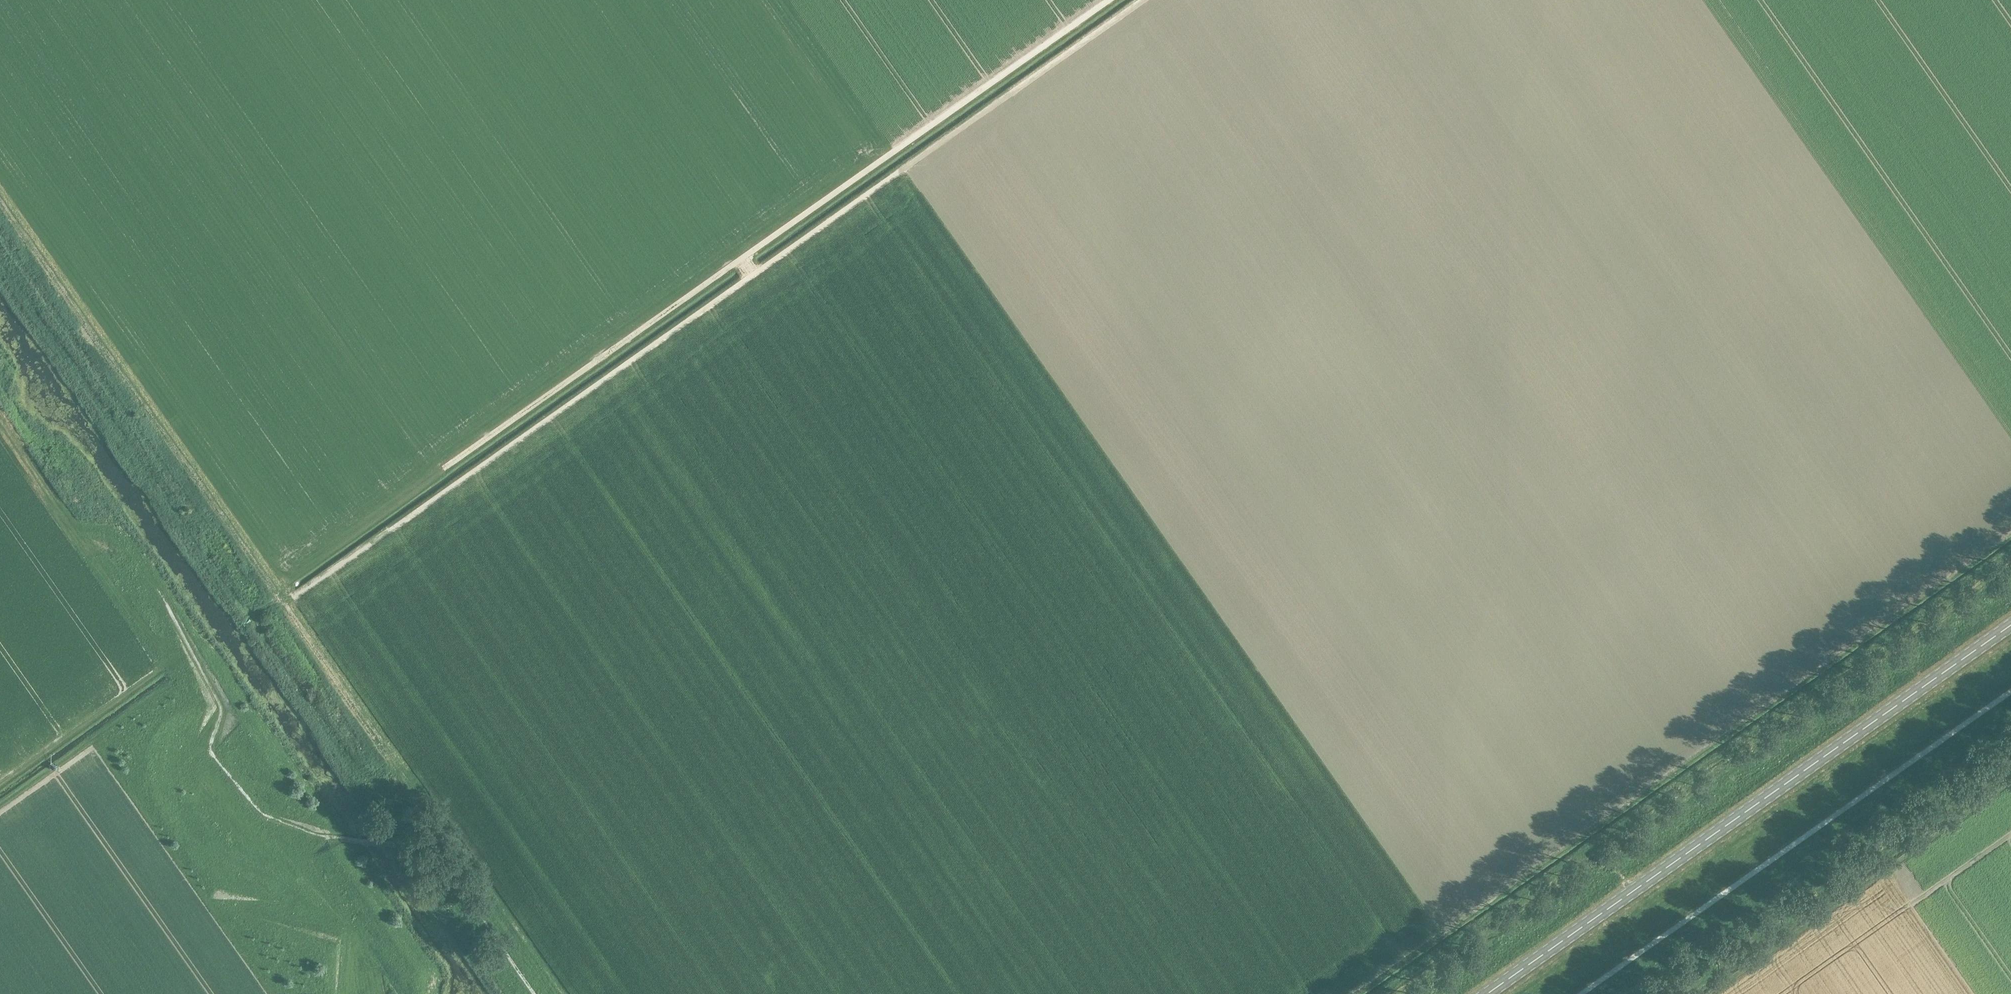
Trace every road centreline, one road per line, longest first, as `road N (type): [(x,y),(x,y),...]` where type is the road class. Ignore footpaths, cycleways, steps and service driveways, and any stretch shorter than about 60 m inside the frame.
road 1 (secondary): [(1488,993),(2010,625)]

